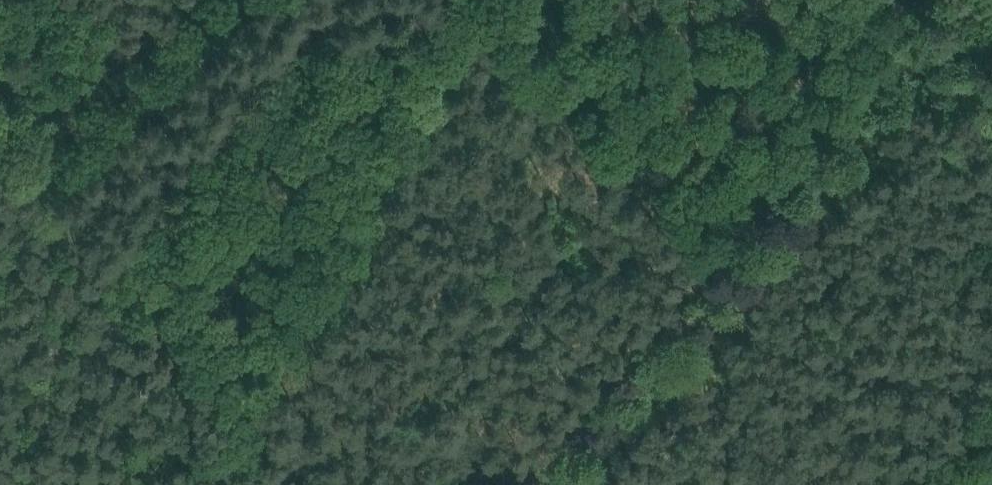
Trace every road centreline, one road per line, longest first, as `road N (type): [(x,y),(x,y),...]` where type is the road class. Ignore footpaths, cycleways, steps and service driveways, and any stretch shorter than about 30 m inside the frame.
road 1 (track): [(877,0),(991,105)]

